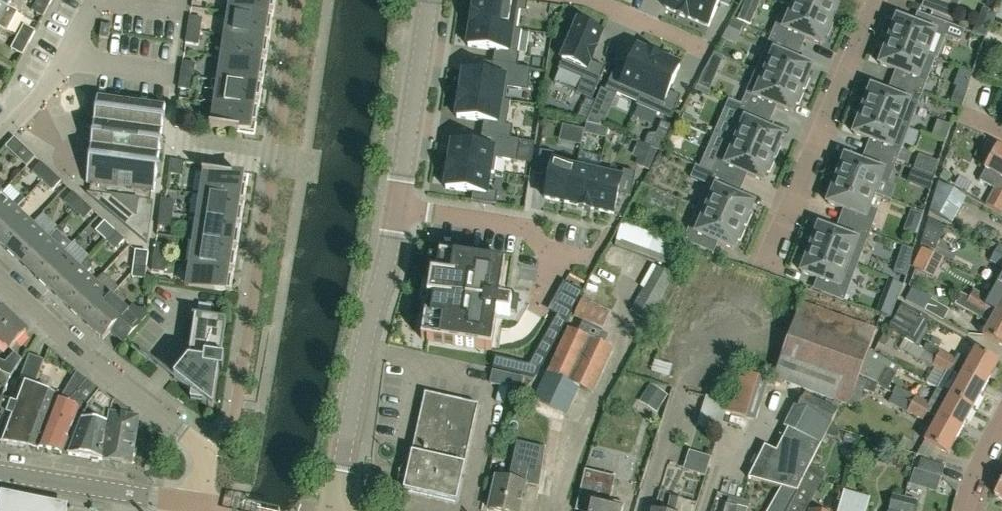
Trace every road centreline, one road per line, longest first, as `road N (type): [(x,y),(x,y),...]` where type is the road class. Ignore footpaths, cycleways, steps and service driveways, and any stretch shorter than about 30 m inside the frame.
road 1 (unclassified): [(197,504),(207,452),(112,382),(0,276)]
road 2 (tertiary): [(336,510),(399,204)]
road 3 (residential): [(770,268),(876,0)]
road 4 (tertiary): [(399,204),(430,0)]
road 5 (tertiary): [(197,504),(0,474)]
road 6 (residential): [(399,204),(532,226),(550,252)]
road 7 (residential): [(592,0),(705,48)]

